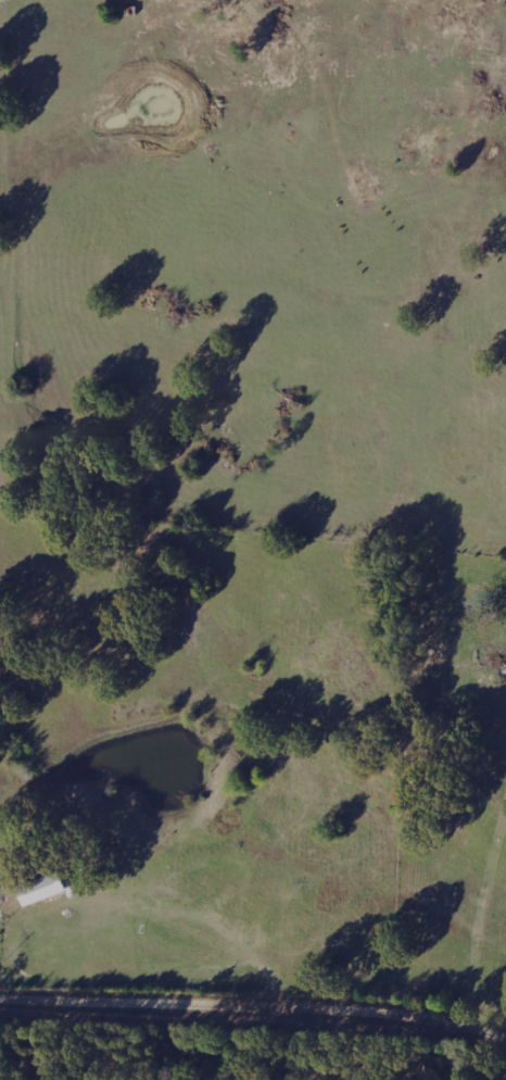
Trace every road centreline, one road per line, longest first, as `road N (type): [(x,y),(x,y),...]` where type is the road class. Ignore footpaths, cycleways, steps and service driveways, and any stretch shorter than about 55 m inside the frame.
road 1 (residential): [(505,1039),(402,1016),(0,1000)]

